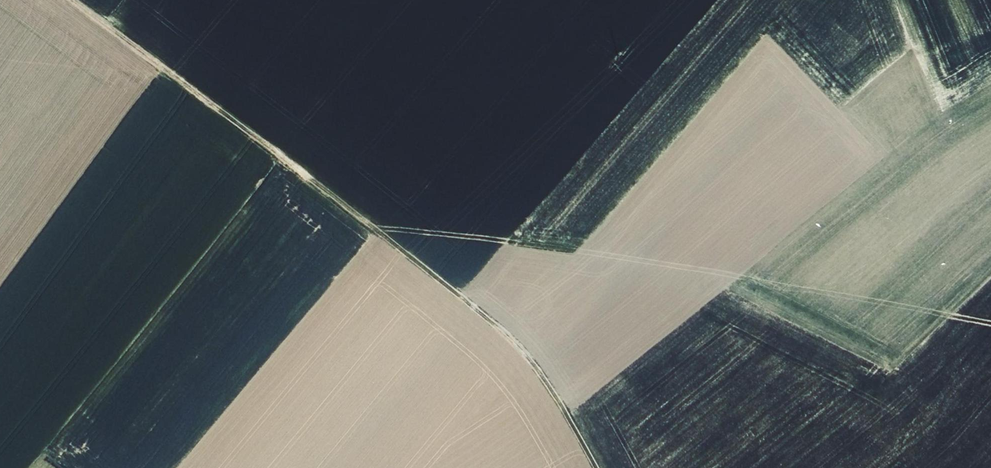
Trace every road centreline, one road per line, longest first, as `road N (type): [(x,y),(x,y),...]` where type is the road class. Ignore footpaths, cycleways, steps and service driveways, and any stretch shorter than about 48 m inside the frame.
road 1 (track): [(364,228),(735,272),(990,328)]
road 2 (track): [(73,0),(364,228)]
road 3 (track): [(364,228),(537,369),(595,467)]

